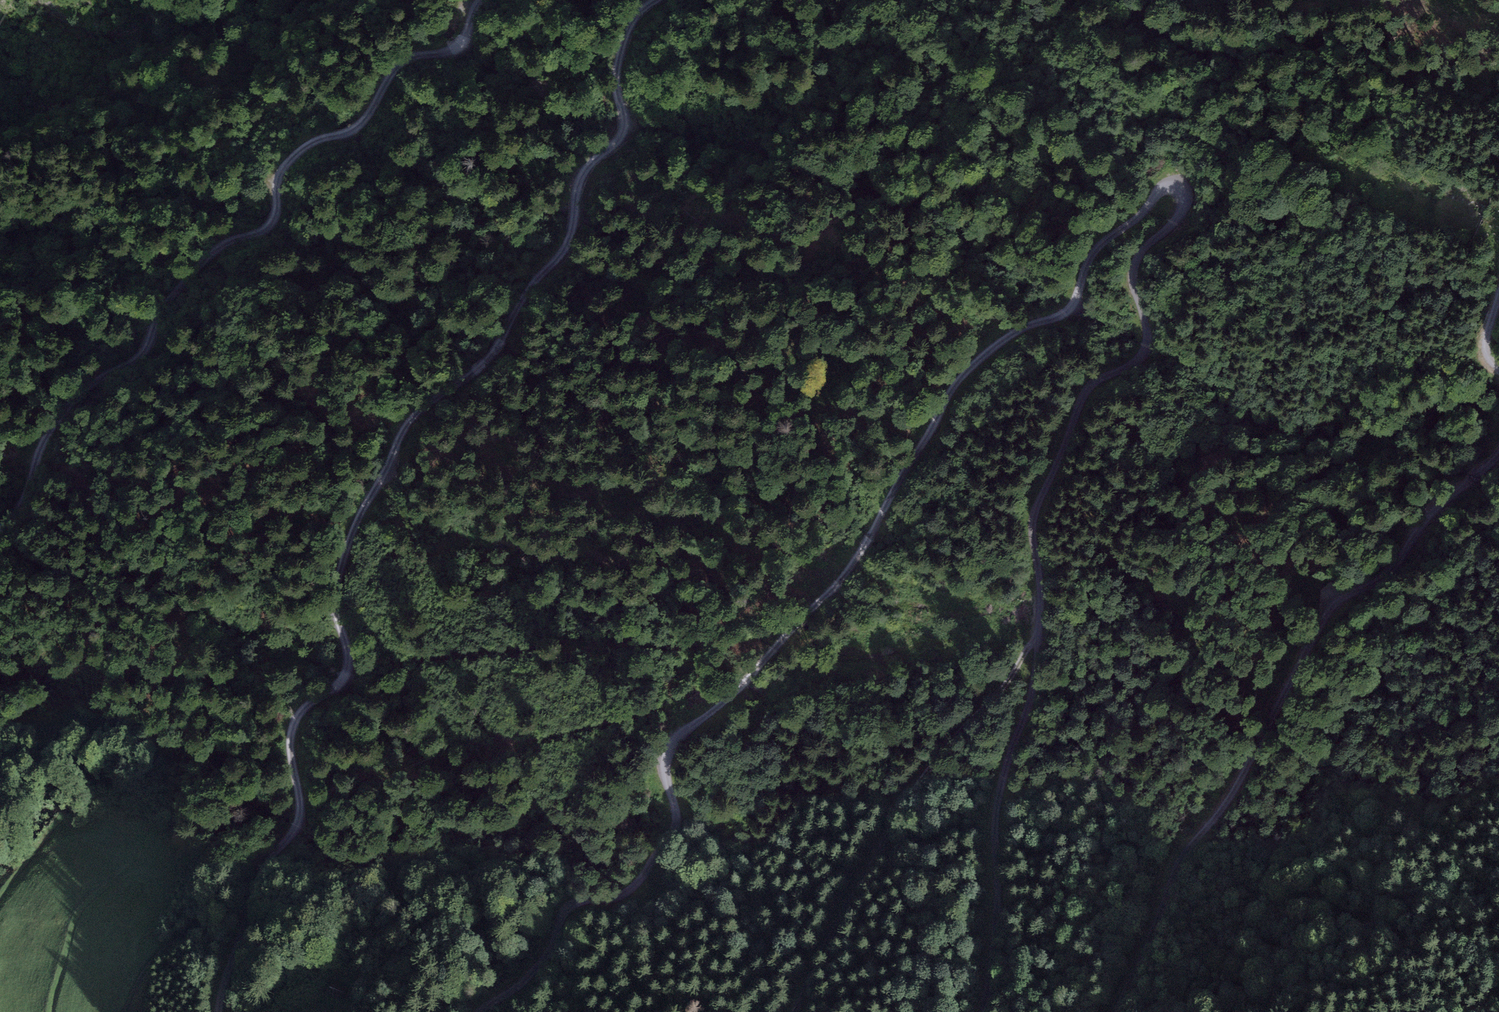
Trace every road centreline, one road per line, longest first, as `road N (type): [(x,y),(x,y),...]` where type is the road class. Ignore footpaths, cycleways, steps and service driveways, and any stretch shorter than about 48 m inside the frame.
road 1 (track): [(480,1011),(546,957),(569,905),(616,895),(638,878),(674,825),(666,751),(842,580),(959,378),(1002,338),(1067,311),(1099,243),(1164,186),(1176,185),(1186,195),(1183,210),(1133,269),(1144,347),(1085,391),(1034,513),(1041,602),(1030,696),(998,798),(984,1011)]
road 2 (track): [(657,0),(631,23),(615,74),(627,125),(581,177),(570,239),(490,358),(414,415),(360,513),(335,595),(347,677),(293,722),(300,818),(260,875),(218,1011)]
road 3 (track): [(0,530),(22,506),(39,450),(61,414),(103,376),(142,359),(159,310),(191,272),(224,244),(277,218),(284,166),(312,142),(362,125),(401,63),(455,51),(479,0)]
road 4 (track): [(1116,1011),(1182,857),(1249,770),(1326,617),(1390,571),(1428,515),(1498,453)]
road 5 (track): [(1039,628),(1016,668),(931,766),(794,1011)]
road 6 (track): [(274,852),(154,959),(125,1011)]

